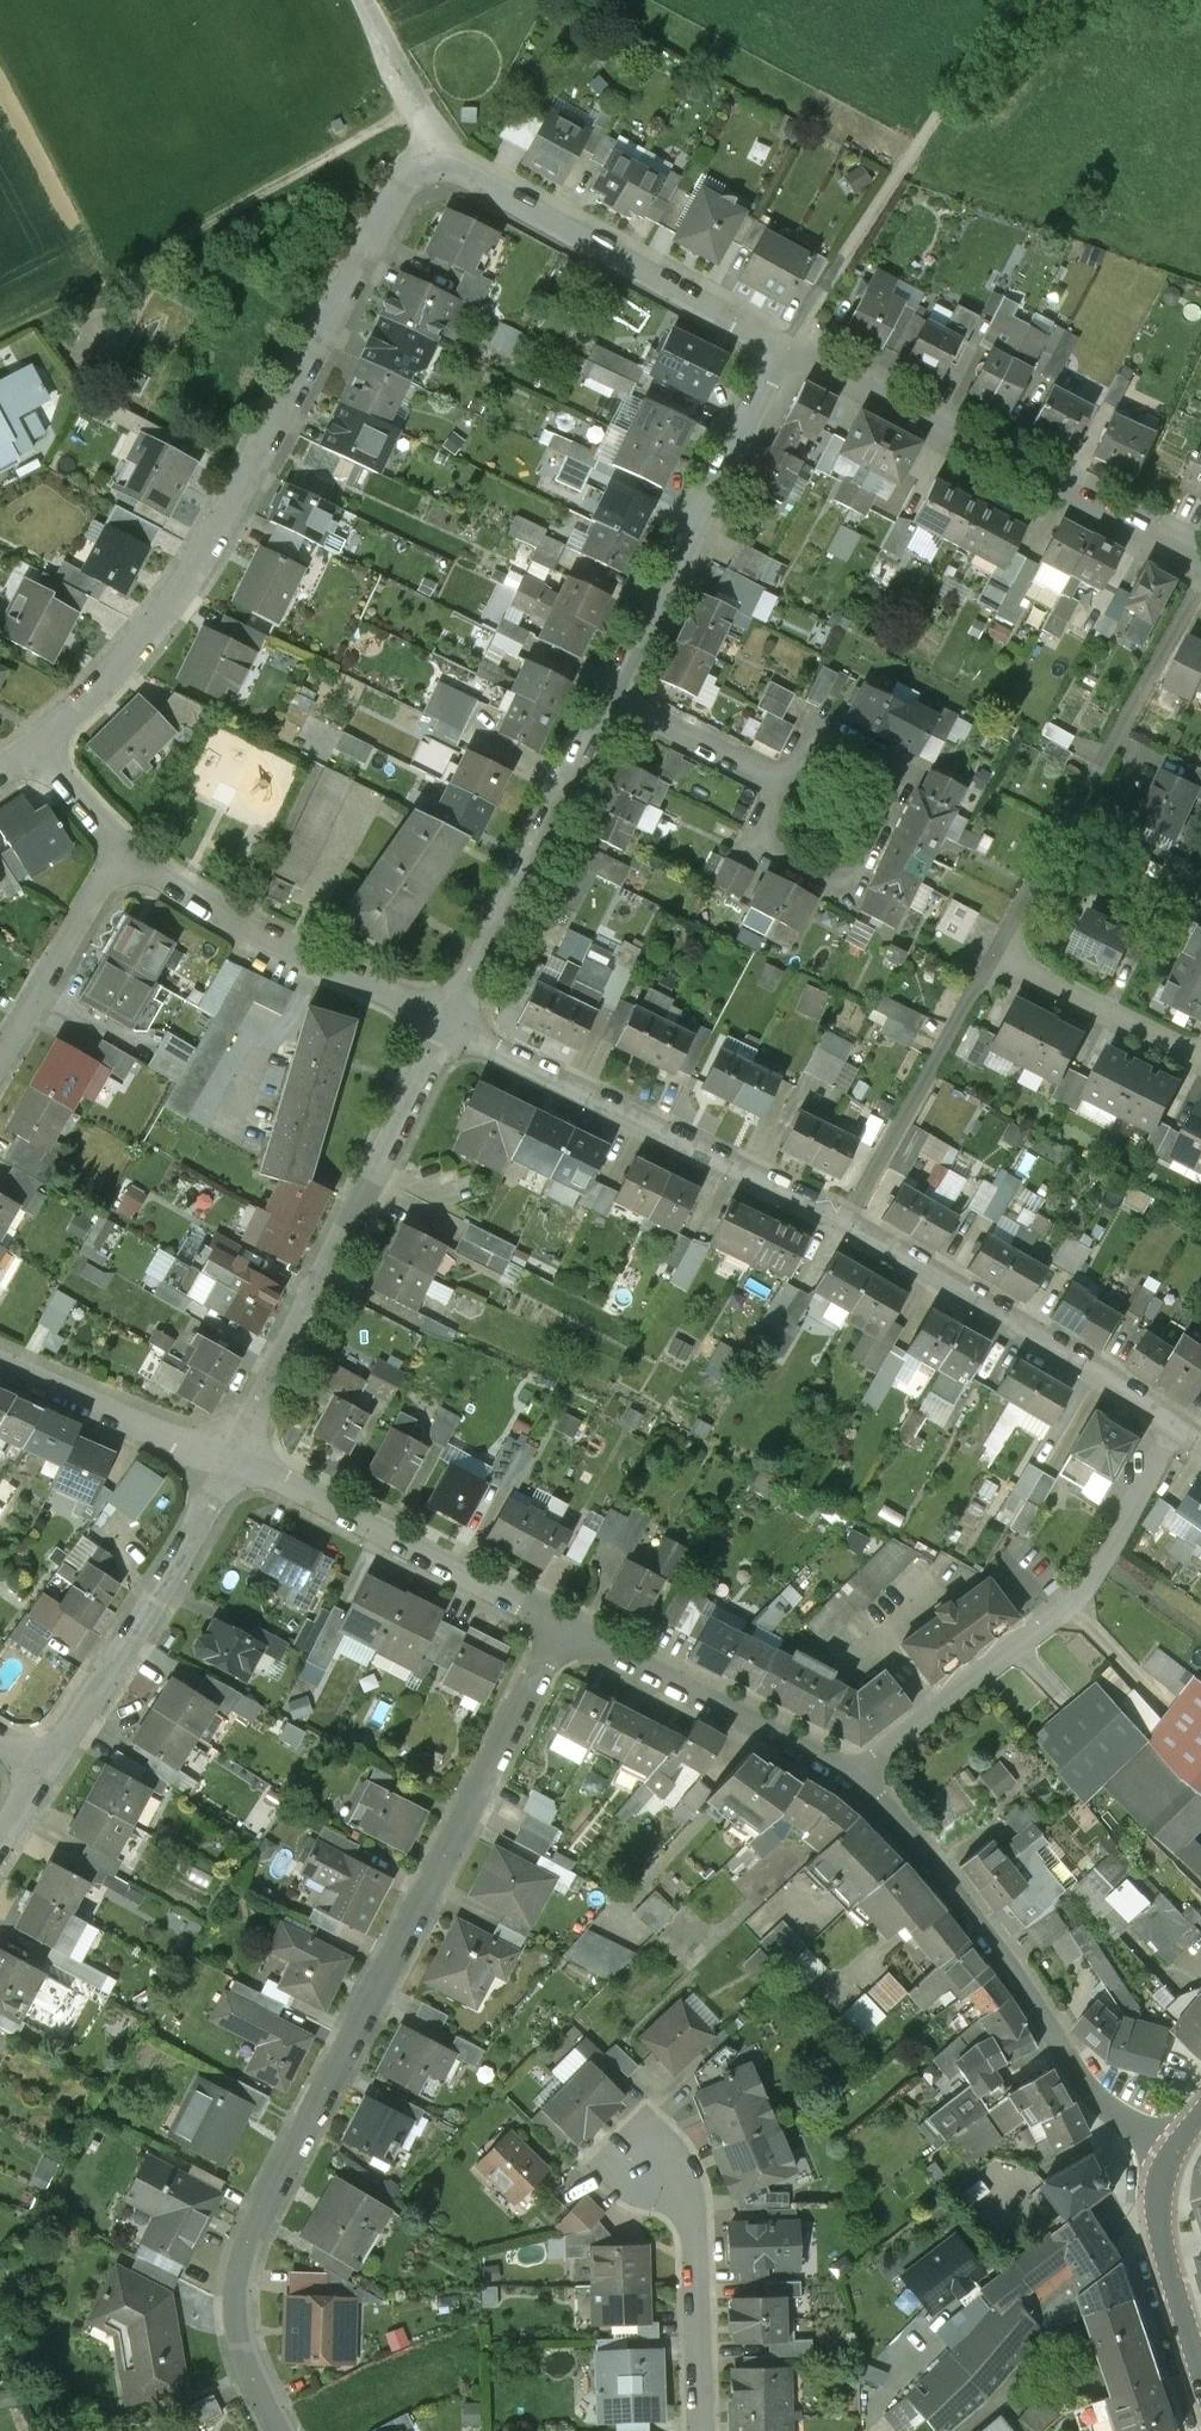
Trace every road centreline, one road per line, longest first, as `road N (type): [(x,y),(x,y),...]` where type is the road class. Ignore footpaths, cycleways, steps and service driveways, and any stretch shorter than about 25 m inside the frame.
road 1 (residential): [(42,746),(136,649),(193,575),(410,177),(433,168),(455,173),(789,354)]
road 2 (residential): [(564,1626),(255,2219),(235,2295),(239,2336),(279,2430)]
road 3 (residential): [(1169,2156),(1094,2097),(1003,1956),(853,1775)]
road 4 (residential): [(449,1023),(236,1460)]
road 5 (residential): [(853,1775),(1073,1603),(1101,1569),(1182,1428)]
road 6 (track): [(420,108),(0,332)]
road 7 (residential): [(789,354),(1200,559)]
road 8 (residential): [(449,1023),(845,1222)]
road 9 (residential): [(1200,583),(993,959)]
road 10 (track): [(789,354),(896,174),(1025,0)]
road 11 (residential): [(845,1222),(1182,1428)]
road 12 (residential): [(789,354),(608,699)]
road 13 (residential): [(564,1626),(236,1460)]
road 14 (residential): [(122,860),(256,939),(449,1023)]
road 15 (residential): [(236,1460),(46,1772)]
road 16 (residential): [(608,699),(449,1023)]
road 17 (residential): [(853,1775),(564,1626)]
road 18 (residential): [(993,959),(845,1222)]
road 19 (residential): [(699,2430),(688,2207),(650,2148)]
road 20 (residential): [(791,786),(765,840),(843,879),(897,772)]
road 21 (residential): [(236,1460),(0,1360)]
road 22 (residential): [(0,1063),(122,860)]
road 23 (residential): [(993,959),(1200,1053)]
road 24 (tertiary): [(1200,2372),(1160,2220),(1169,2156)]
road 25 (residential): [(791,786),(608,699)]
road 26 (track): [(433,168),(420,108),(363,0)]
road 27 (residential): [(897,772),(819,733),(791,786)]
road 28 (residential): [(42,746),(122,860)]

